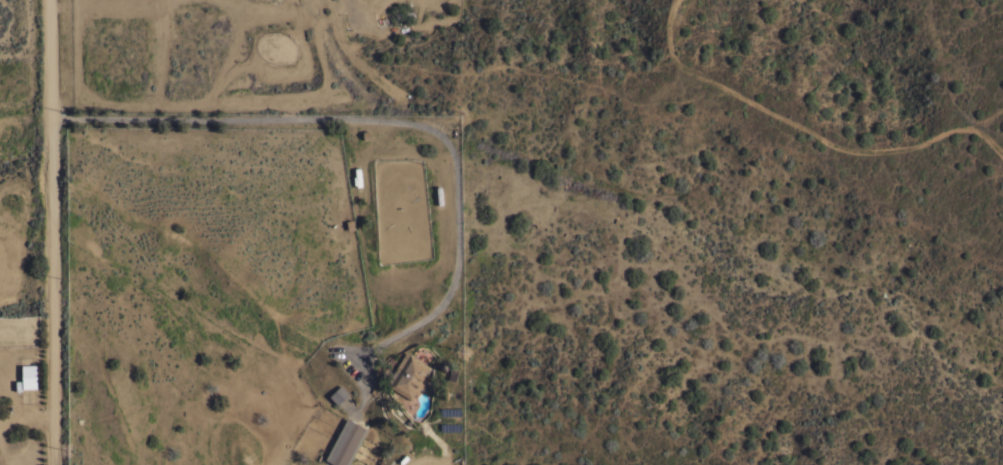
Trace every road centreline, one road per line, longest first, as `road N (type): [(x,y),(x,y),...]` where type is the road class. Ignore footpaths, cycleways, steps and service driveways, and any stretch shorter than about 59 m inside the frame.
road 1 (residential): [(59,464),(50,0)]

